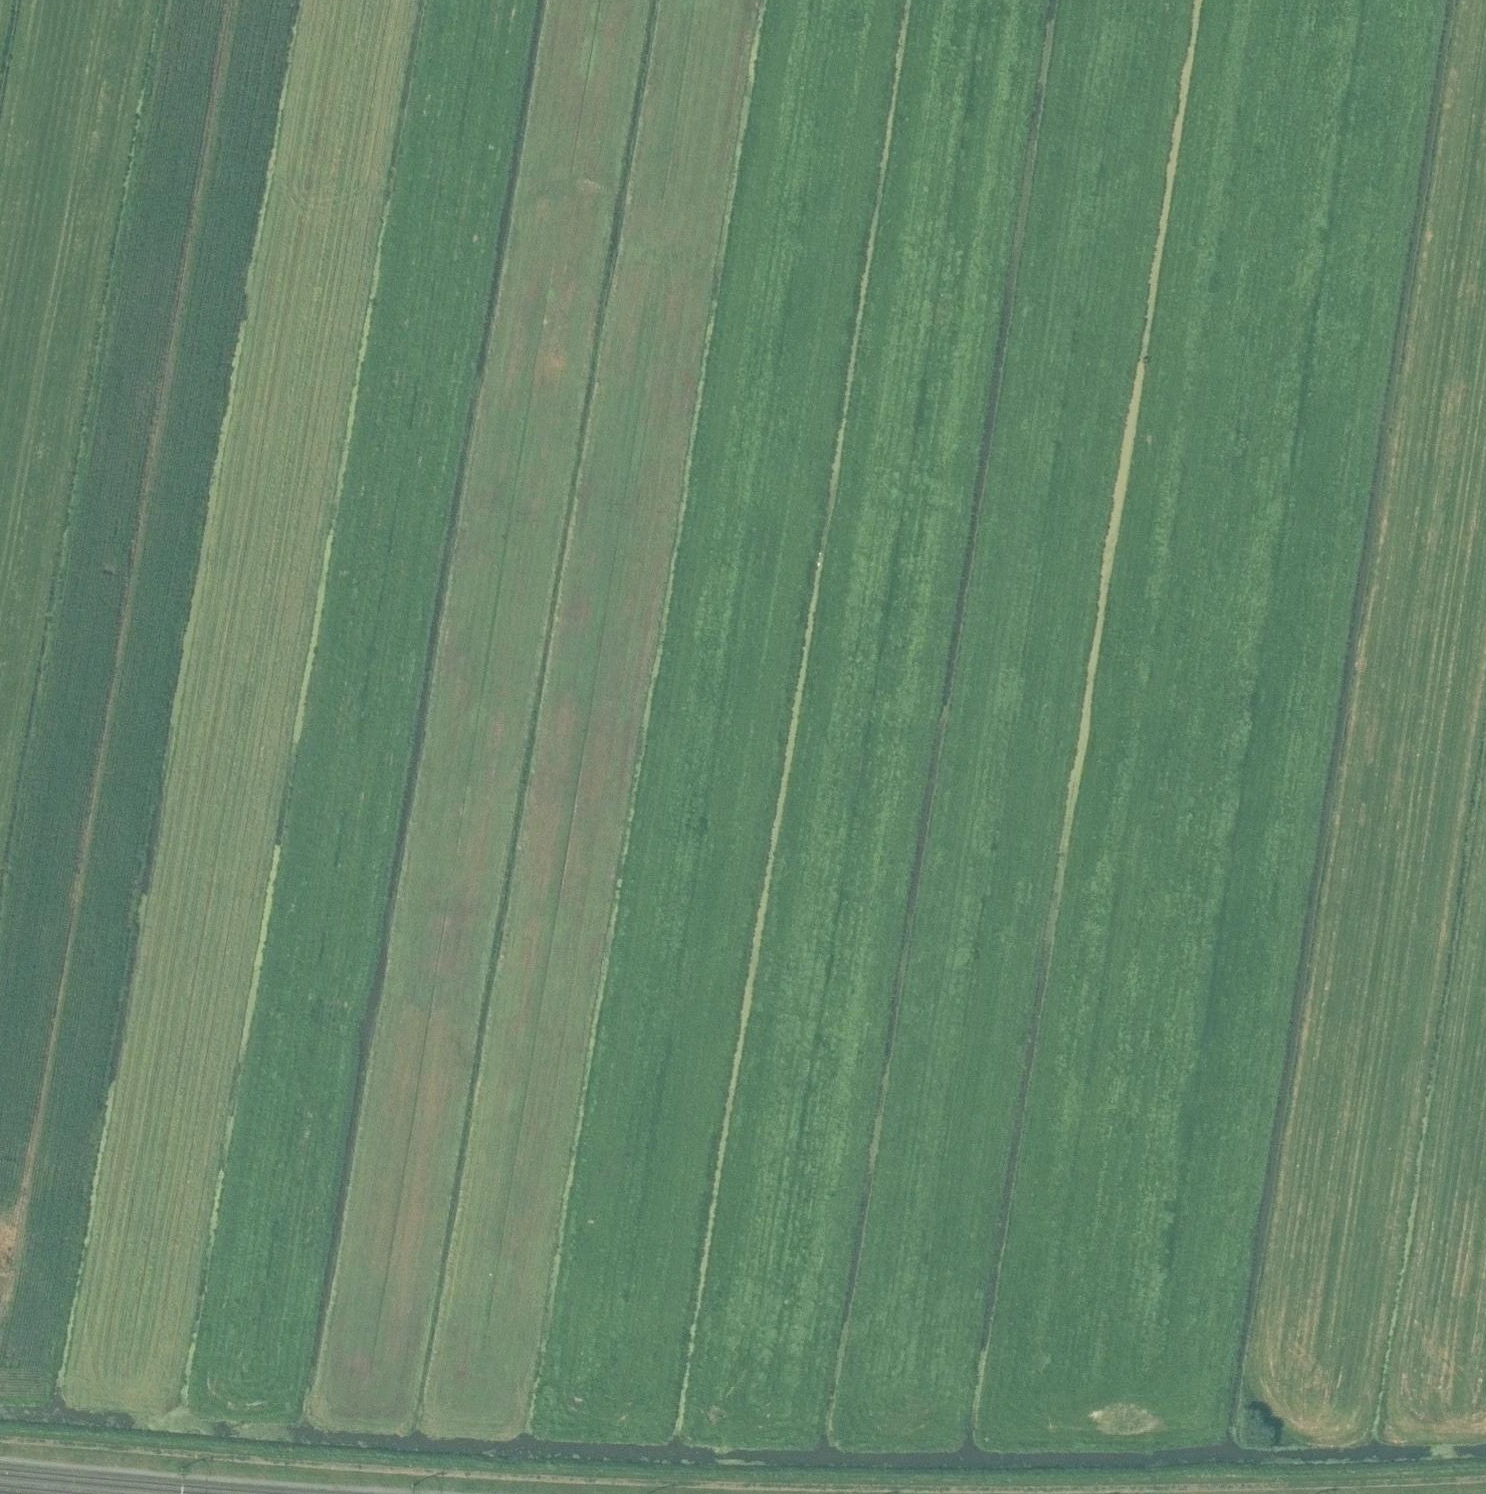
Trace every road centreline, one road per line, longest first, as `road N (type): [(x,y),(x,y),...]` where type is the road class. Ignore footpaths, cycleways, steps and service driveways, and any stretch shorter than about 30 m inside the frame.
road 1 (track): [(1485,1479),(1030,1491),(574,1481),(0,1437)]

